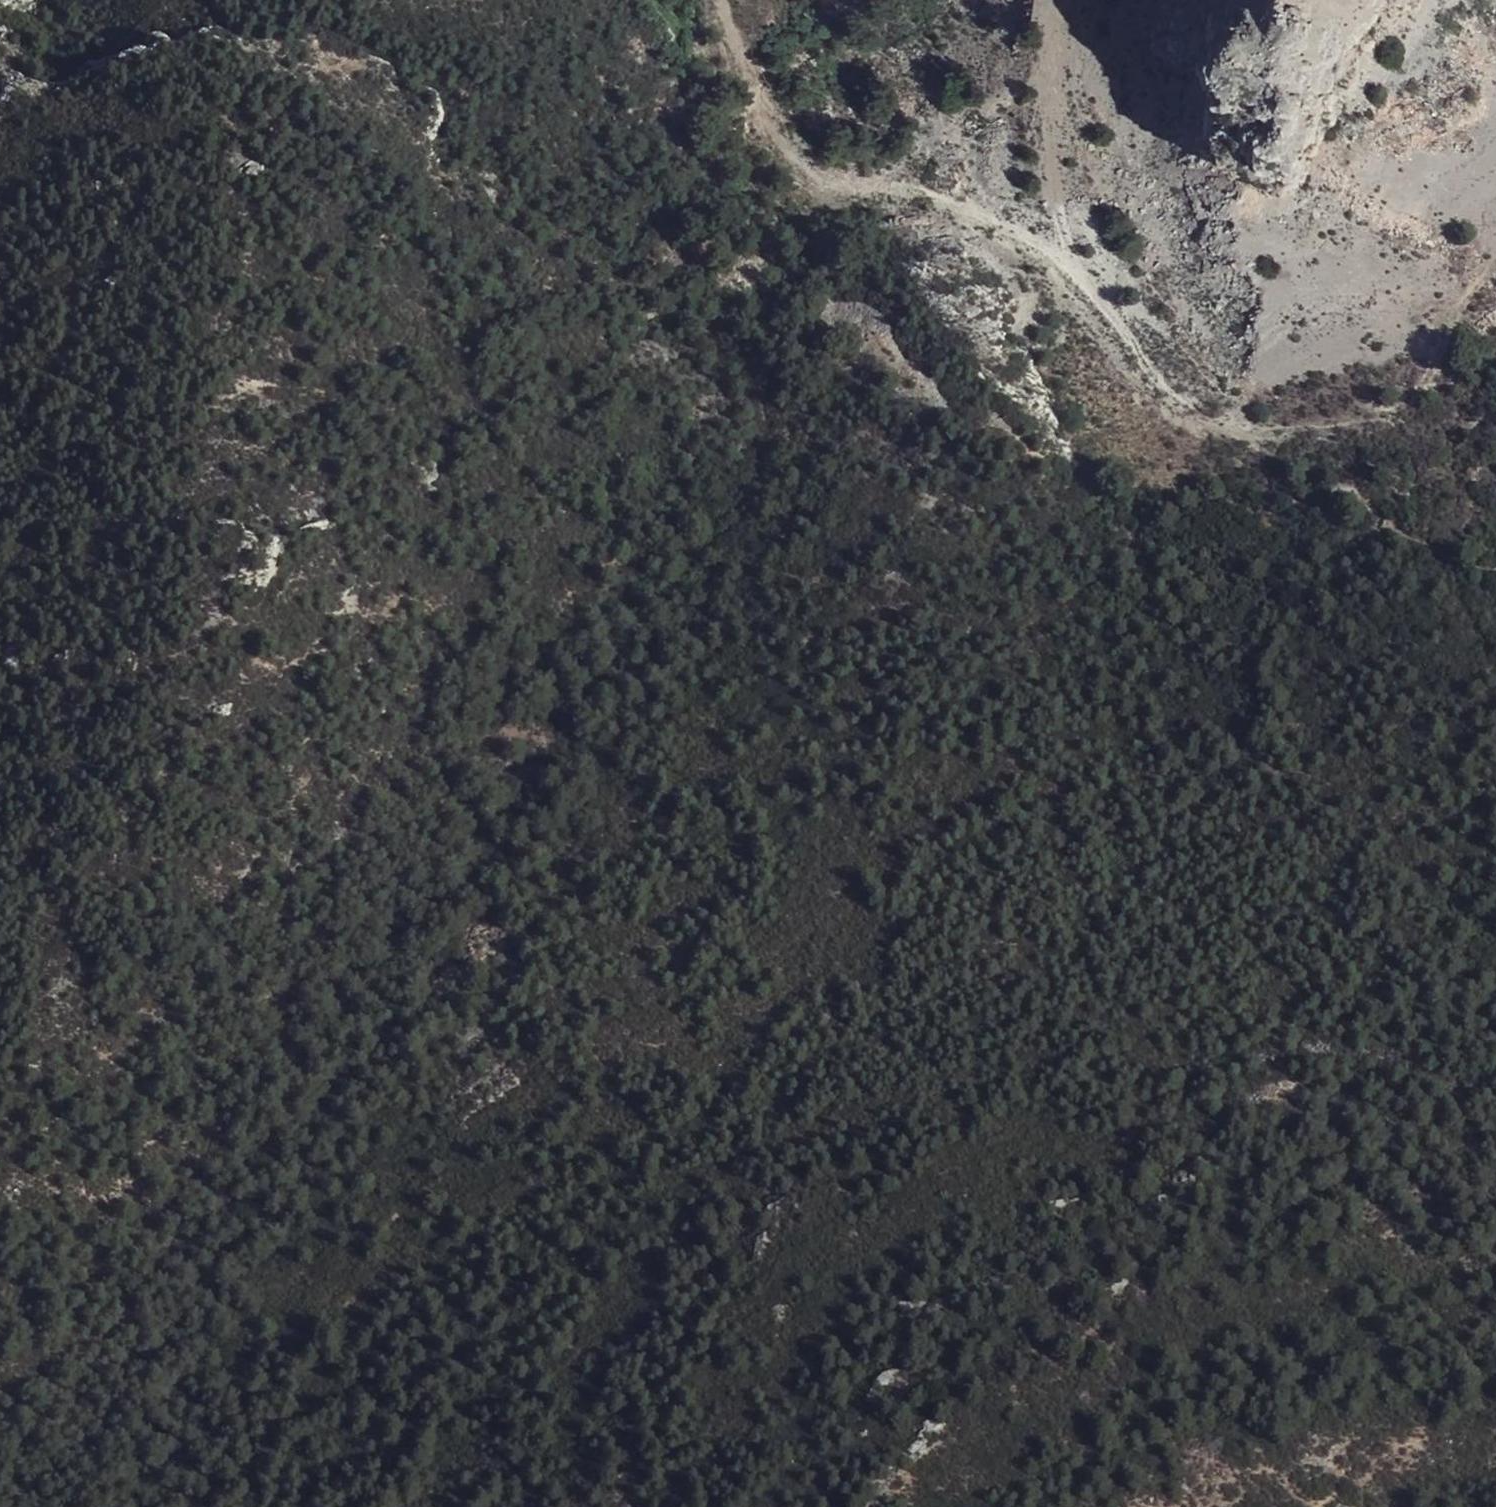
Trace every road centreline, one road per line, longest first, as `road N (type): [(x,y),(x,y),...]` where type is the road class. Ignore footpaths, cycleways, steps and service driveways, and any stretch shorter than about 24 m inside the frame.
road 1 (track): [(730,0),(735,42),(767,111),(830,165),(1042,241),(1133,349),(1215,416),(1331,428),(1435,390),(1495,347)]
road 2 (track): [(1064,0),(1053,65),(1060,191),(1109,322)]

